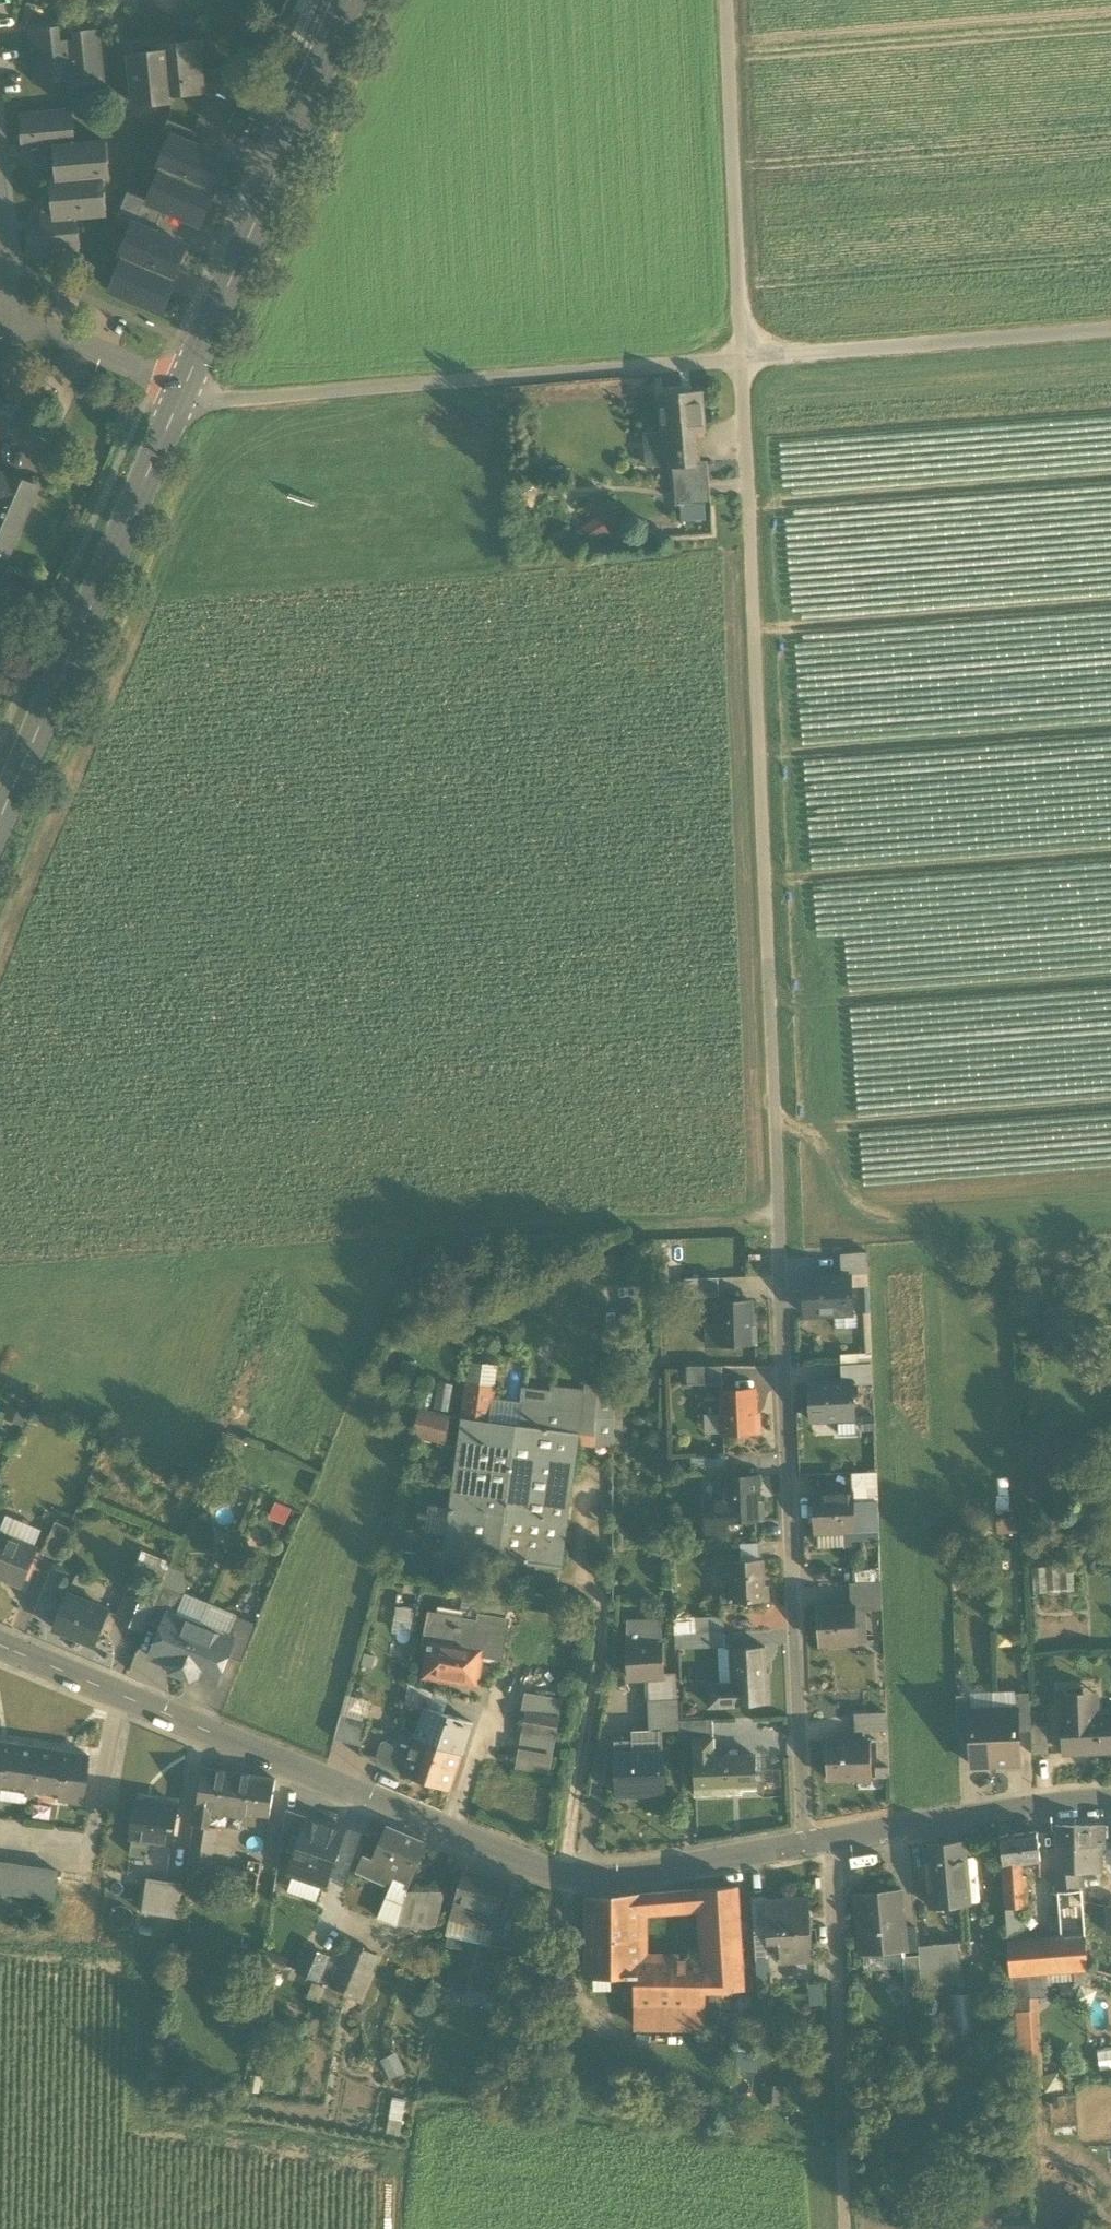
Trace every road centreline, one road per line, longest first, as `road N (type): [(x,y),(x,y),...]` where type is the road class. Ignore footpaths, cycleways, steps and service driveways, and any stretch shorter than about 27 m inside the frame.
road 1 (unclassified): [(726,0),(780,1221)]
road 2 (track): [(1110,328),(216,400),(182,391)]
road 3 (secondary): [(0,1645),(562,1874),(612,1876),(804,1841)]
road 4 (residential): [(780,1221),(804,1841)]
road 5 (tertiary): [(182,391),(0,818)]
road 6 (tertiary): [(348,0),(182,391)]
road 7 (track): [(832,1837),(846,2228)]
road 8 (secondary): [(804,1841),(1110,1802)]
road 9 (residential): [(182,391),(27,323)]

